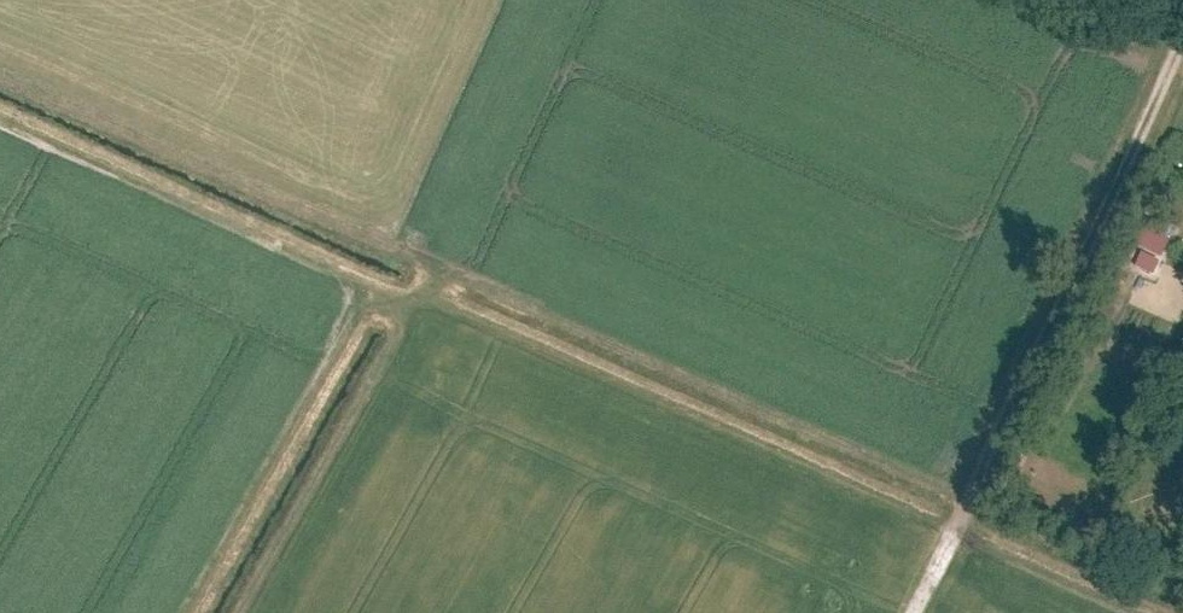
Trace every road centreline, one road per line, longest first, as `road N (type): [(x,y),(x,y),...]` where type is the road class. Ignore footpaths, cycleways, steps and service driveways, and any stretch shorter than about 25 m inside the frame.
road 1 (track): [(368,286),(959,528)]
road 2 (track): [(959,528),(1182,36)]
road 3 (track): [(182,612),(368,286)]

